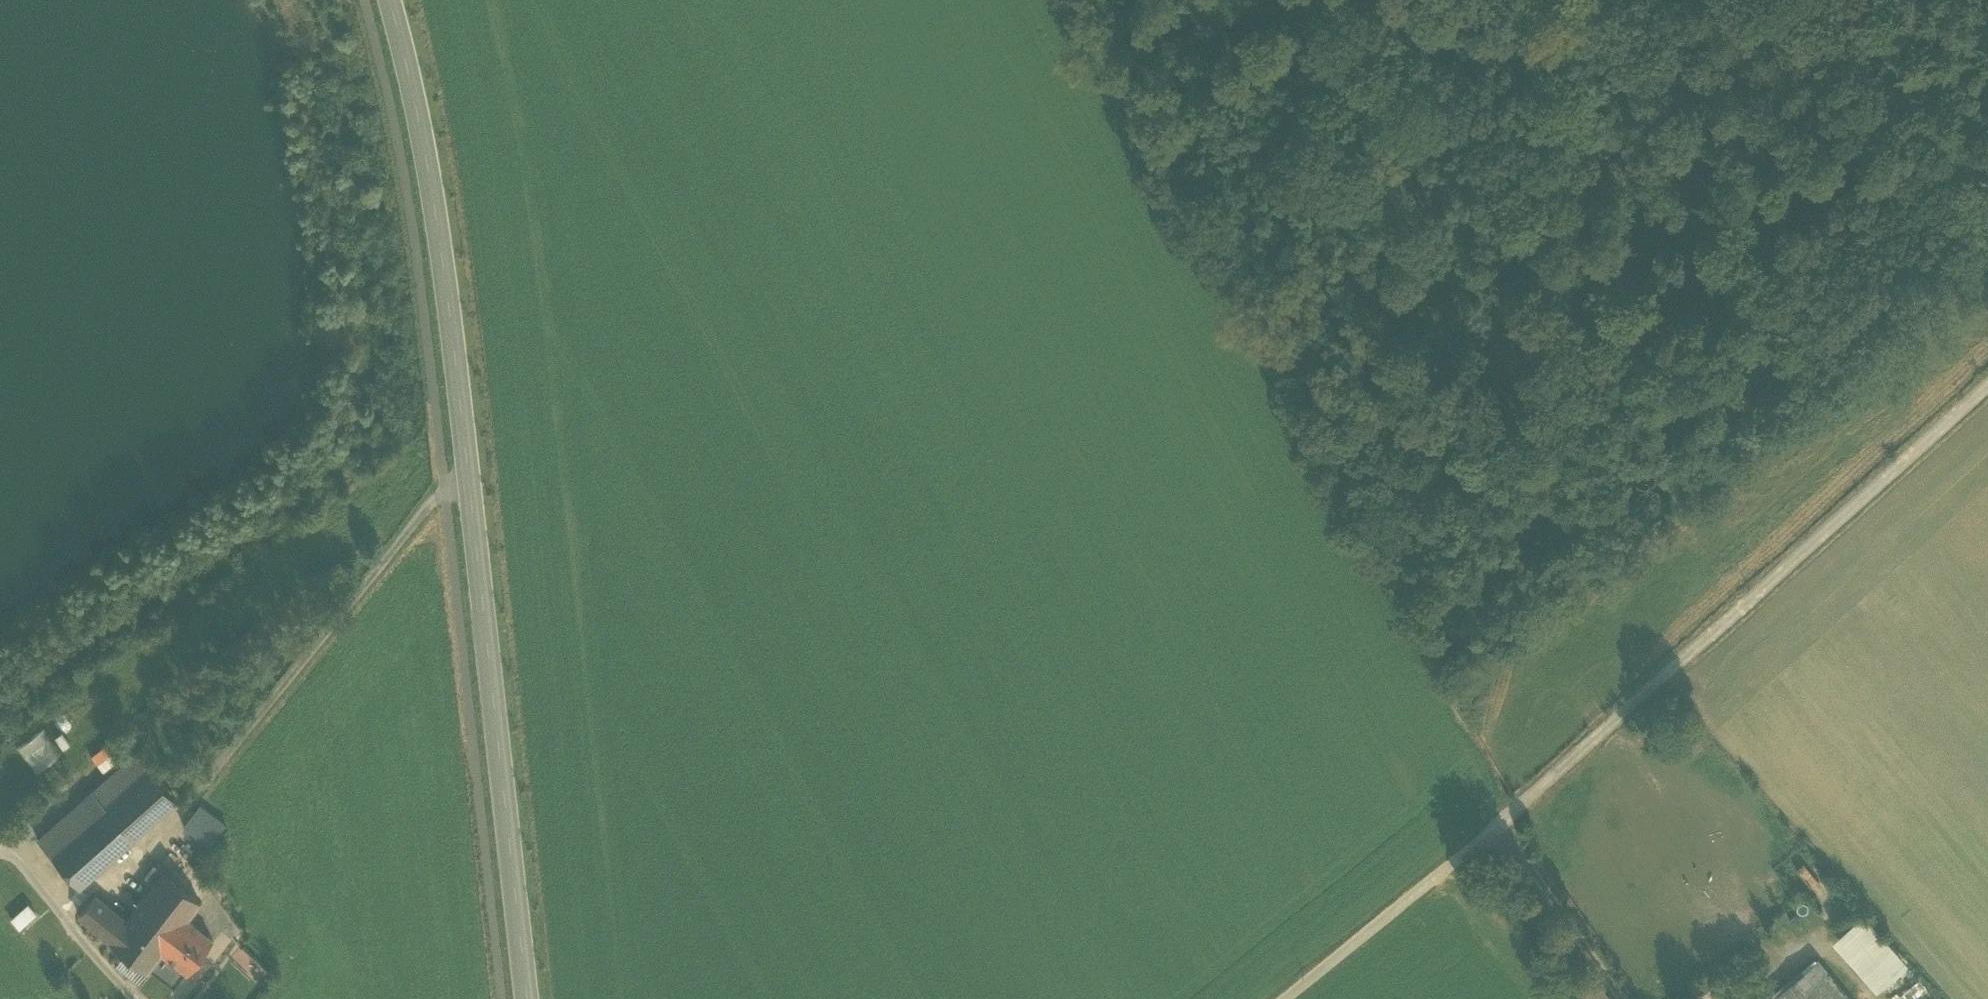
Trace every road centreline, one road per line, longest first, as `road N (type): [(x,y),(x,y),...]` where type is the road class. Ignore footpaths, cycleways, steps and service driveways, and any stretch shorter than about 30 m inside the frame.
road 1 (tertiary): [(389,0),(449,316),(527,998)]
road 2 (track): [(1518,809),(1987,381)]
road 3 (track): [(59,914),(187,804),(466,466)]
road 4 (unclassified): [(1518,809),(1283,998)]
road 5 (track): [(161,827),(226,932),(174,998)]

